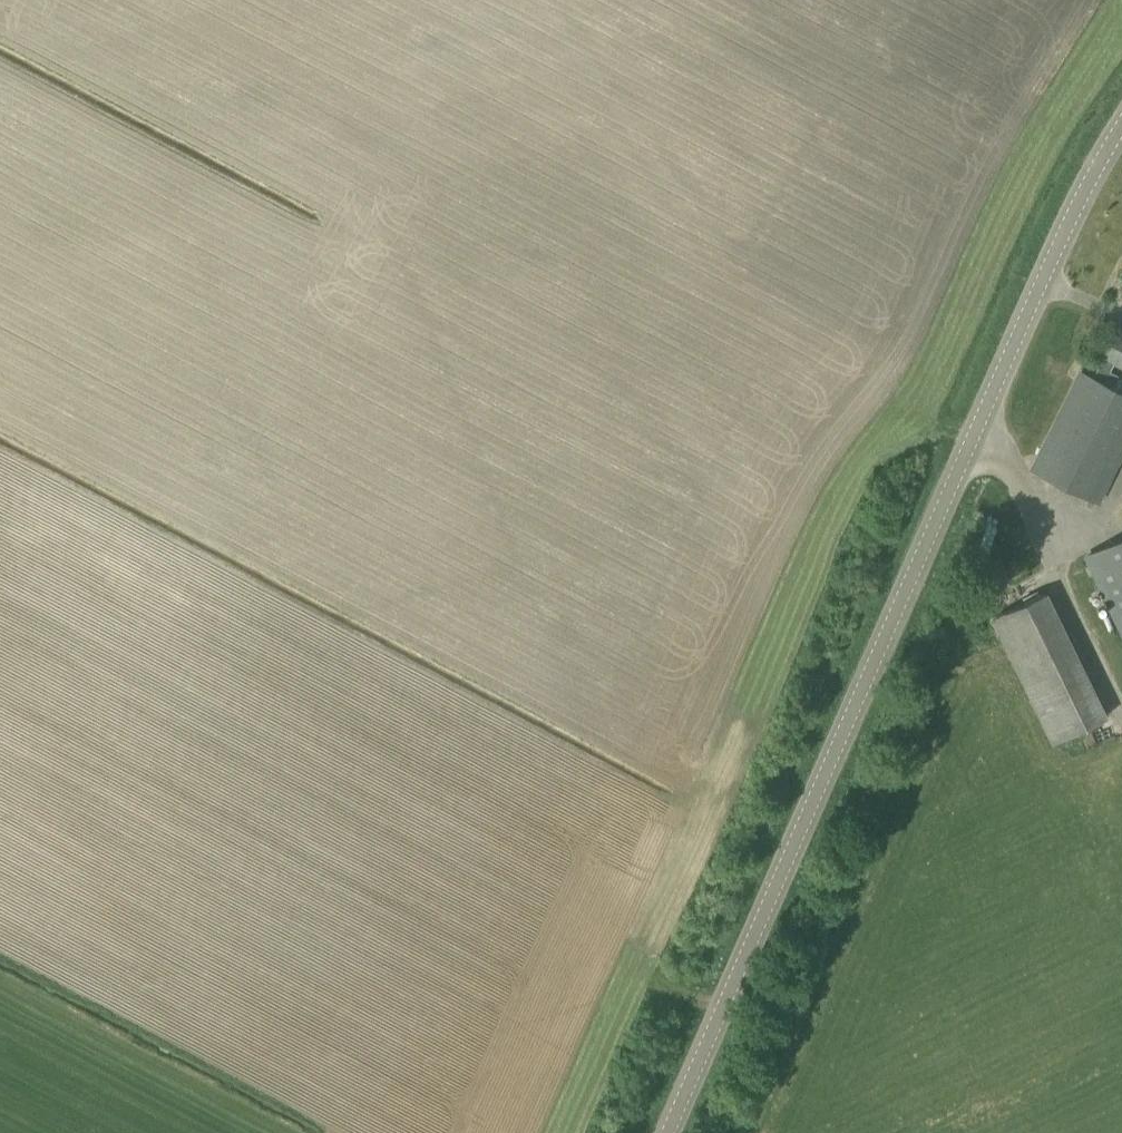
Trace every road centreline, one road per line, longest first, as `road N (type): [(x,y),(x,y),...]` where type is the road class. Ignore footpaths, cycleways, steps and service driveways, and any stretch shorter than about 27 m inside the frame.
road 1 (tertiary): [(667,1132),(883,632),(1077,213),(1121,135)]

